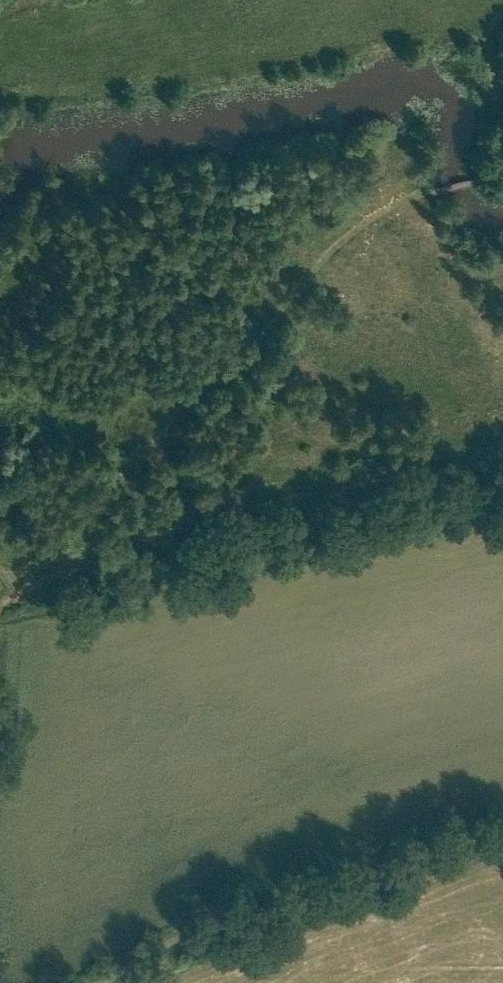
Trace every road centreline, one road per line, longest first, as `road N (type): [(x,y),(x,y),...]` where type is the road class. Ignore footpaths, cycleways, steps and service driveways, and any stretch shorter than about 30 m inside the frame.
road 1 (track): [(109,982),(272,902),(502,825)]

